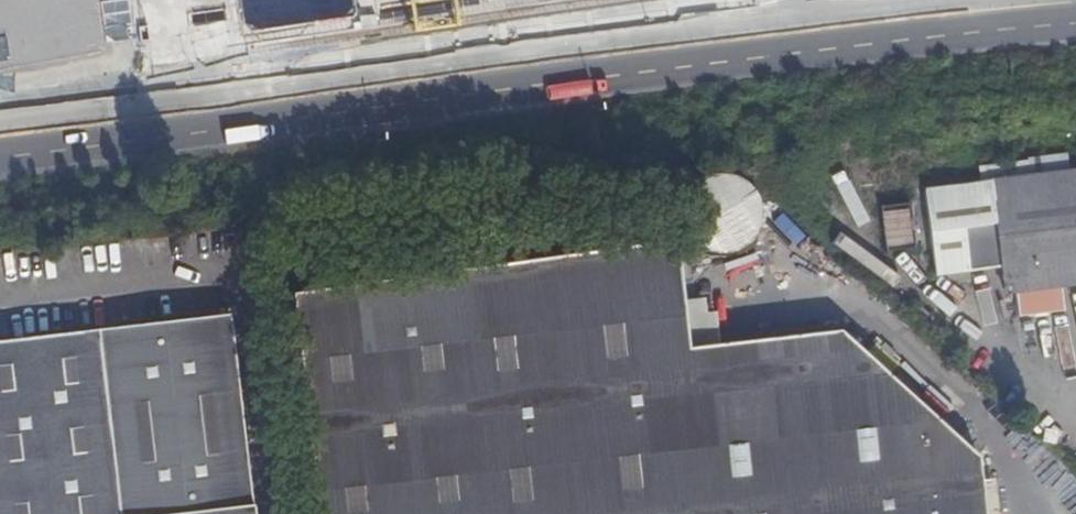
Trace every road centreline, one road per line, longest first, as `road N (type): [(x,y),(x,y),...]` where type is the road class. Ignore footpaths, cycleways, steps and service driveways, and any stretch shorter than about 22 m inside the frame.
road 1 (primary): [(0,135),(1075,6)]

